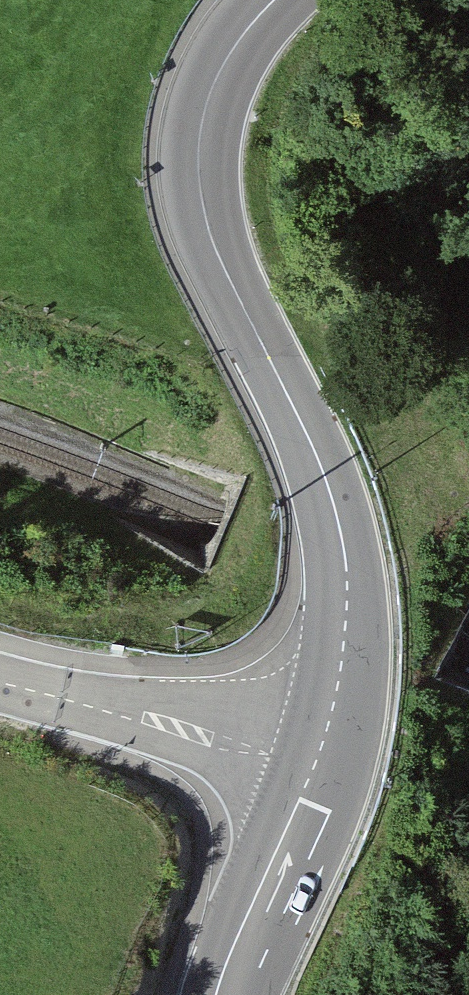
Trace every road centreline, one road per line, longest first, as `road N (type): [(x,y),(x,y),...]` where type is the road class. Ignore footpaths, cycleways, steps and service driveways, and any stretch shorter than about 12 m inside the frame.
road 1 (tertiary): [(274,368),(307,433),(347,562),(344,694),(328,777)]
road 2 (tertiary): [(274,368),(205,216),(200,150),(205,104),(237,39),(276,0)]
road 3 (residential): [(328,777),(0,682)]
road 4 (tertiary): [(328,777),(234,994)]

